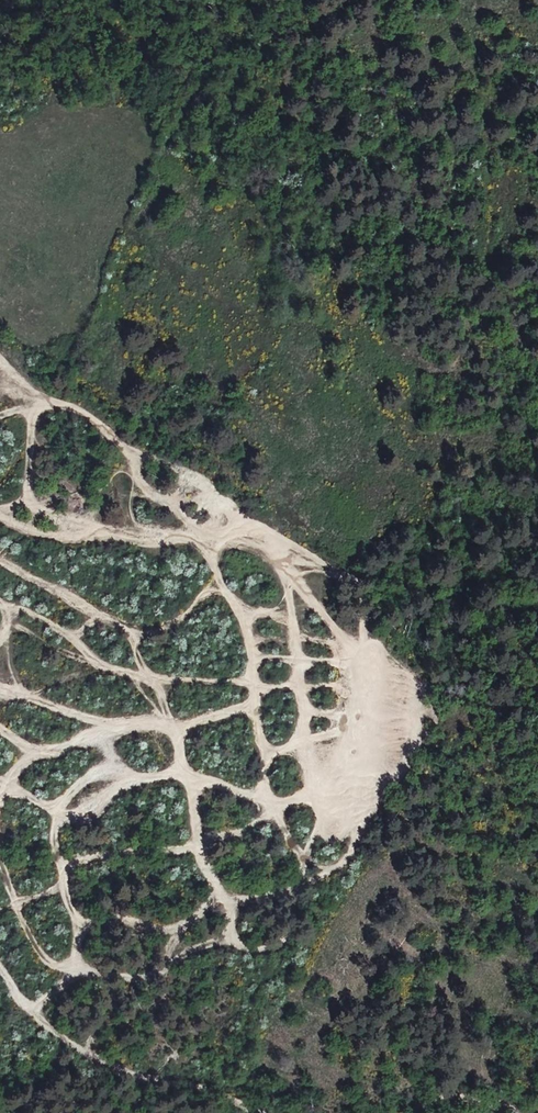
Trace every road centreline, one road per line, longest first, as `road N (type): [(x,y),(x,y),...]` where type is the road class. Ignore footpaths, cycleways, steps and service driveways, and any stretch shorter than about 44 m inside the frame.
road 1 (track): [(0,955),(79,1042),(223,1086),(260,1112)]

